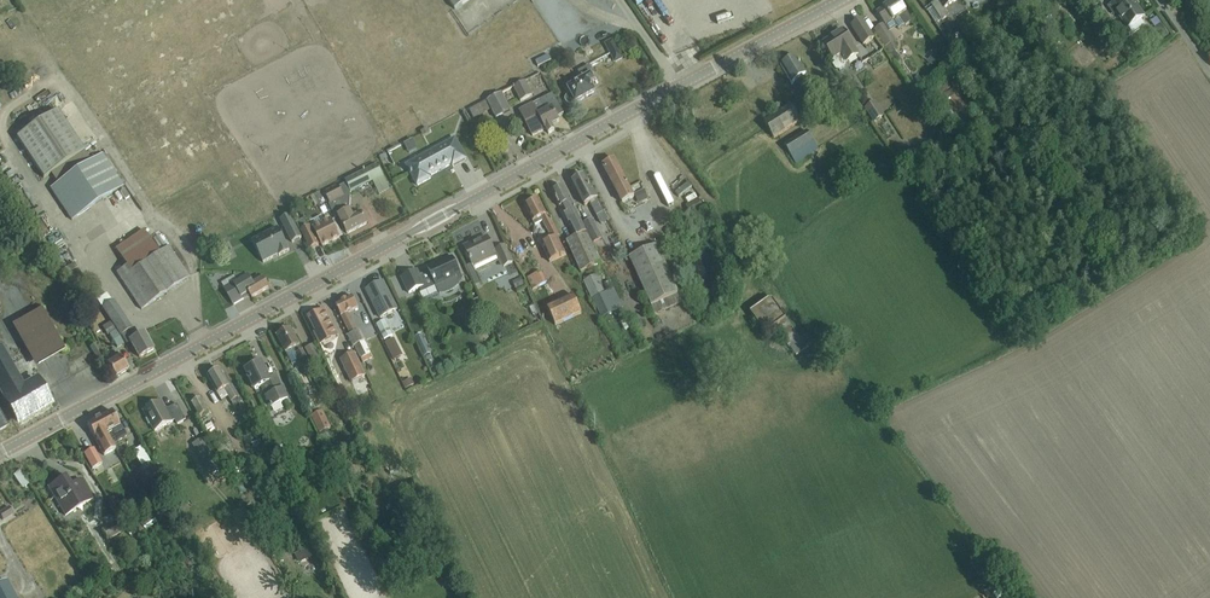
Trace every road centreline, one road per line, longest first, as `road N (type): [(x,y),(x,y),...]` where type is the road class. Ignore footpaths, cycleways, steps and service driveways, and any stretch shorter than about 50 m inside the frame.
road 1 (tertiary): [(0,452),(844,0)]

